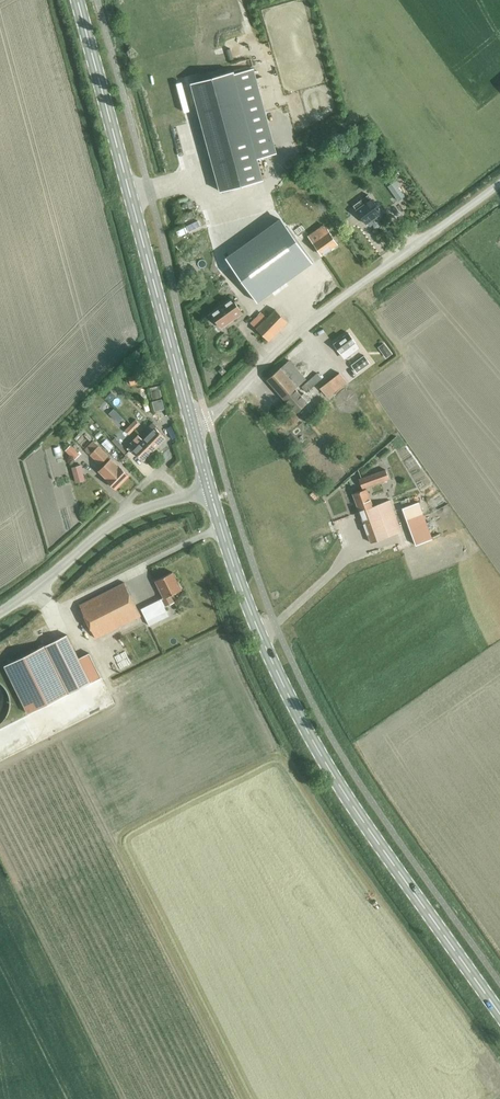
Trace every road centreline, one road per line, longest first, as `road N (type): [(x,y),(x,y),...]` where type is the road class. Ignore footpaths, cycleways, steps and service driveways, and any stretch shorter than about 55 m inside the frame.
road 1 (secondary): [(499,1022),(322,761),(246,597),(210,490)]
road 2 (secondary): [(192,423),(77,0)]
road 3 (unclassified): [(192,423),(213,415),(285,346),(499,182)]
road 4 (unclassified): [(0,611),(128,514)]

